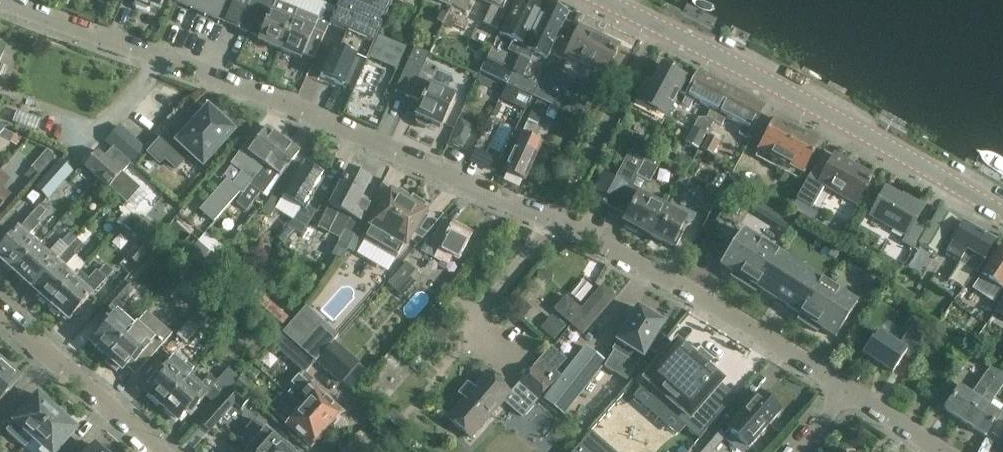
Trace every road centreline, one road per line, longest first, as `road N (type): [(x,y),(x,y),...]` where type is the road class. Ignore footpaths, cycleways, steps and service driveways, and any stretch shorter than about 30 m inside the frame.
road 1 (residential): [(1,0),(200,69),(553,224)]
road 2 (tertiary): [(1002,218),(655,26)]
road 3 (residential): [(553,224),(849,389)]
road 4 (residential): [(553,224),(655,26)]
road 5 (residential): [(161,451),(0,310)]

